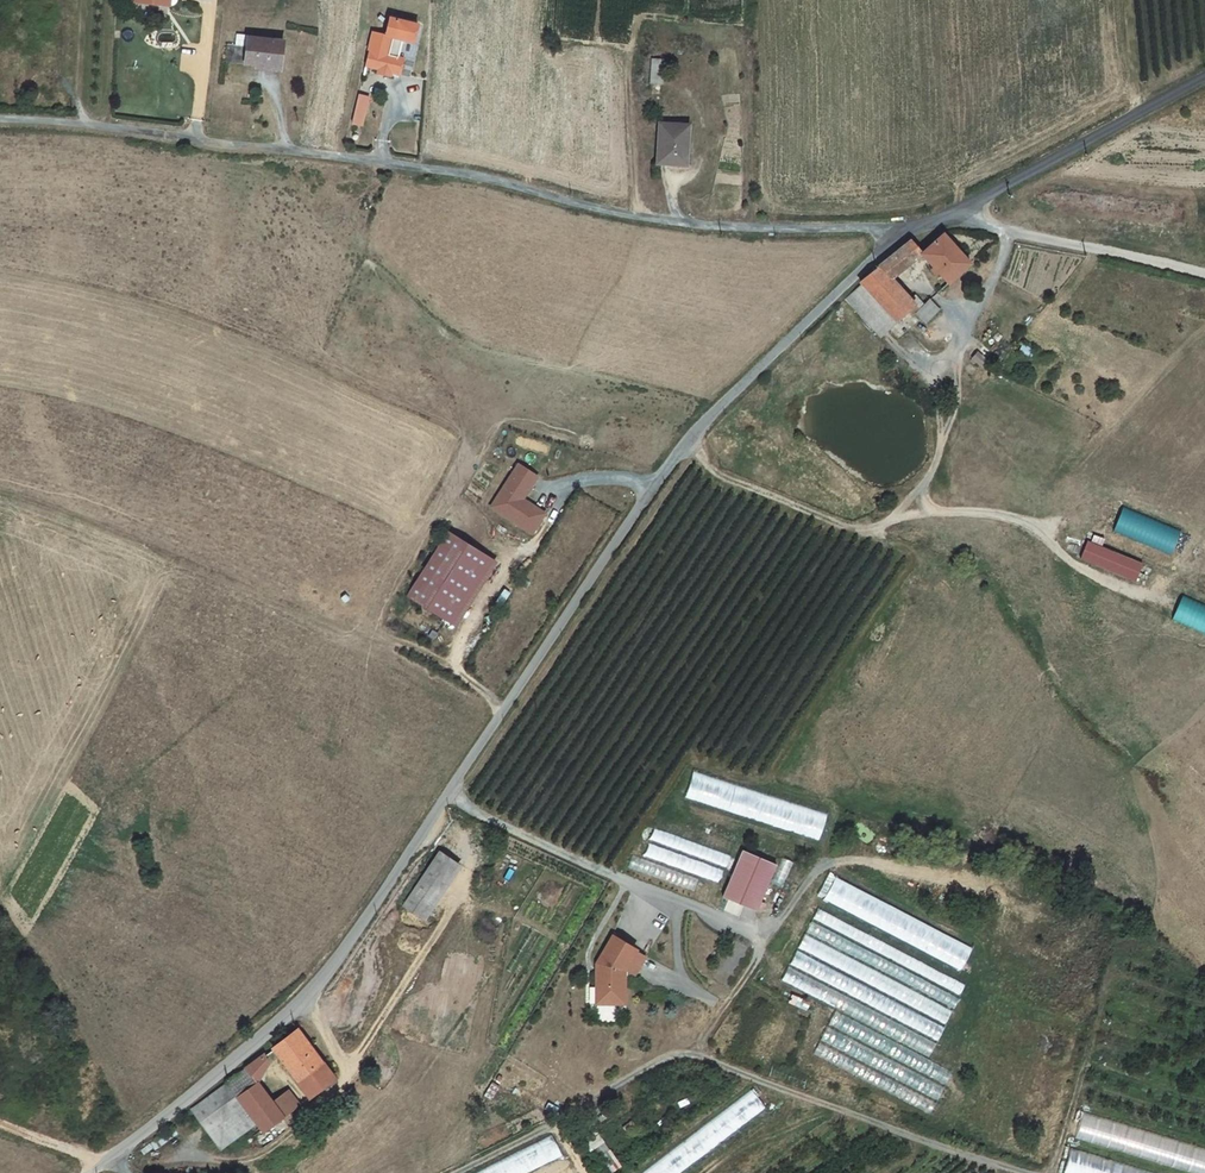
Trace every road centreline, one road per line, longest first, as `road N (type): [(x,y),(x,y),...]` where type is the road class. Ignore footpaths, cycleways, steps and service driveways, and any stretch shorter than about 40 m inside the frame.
road 1 (unclassified): [(102,1162),(314,990),(651,486),(715,409),(894,237)]
road 2 (unclassified): [(0,122),(81,125),(442,175),(647,222),(872,227),(894,237)]
road 3 (track): [(691,436),(708,467),(760,493),(867,531),(968,508),(1046,534),(1044,557),(1139,599)]
road 4 (track): [(764,938),(694,1053),(669,1055),(455,1172)]
road 5 (track): [(694,1053),(1030,1172)]
road 6 (unclassified): [(960,214),(1204,77)]
road 7 (unclassified): [(960,214),(1204,274)]
road 8 (track): [(86,0),(79,105),(91,127)]

